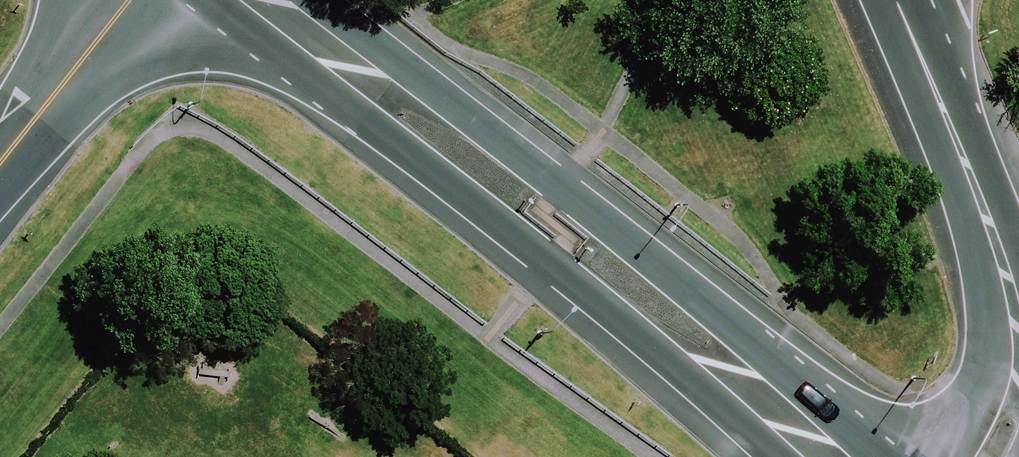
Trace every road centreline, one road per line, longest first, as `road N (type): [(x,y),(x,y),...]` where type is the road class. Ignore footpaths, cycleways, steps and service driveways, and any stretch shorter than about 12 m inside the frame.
road 1 (secondary): [(831,456),(264,0)]
road 2 (unclassified): [(896,0),(989,224),(1018,318)]
road 3 (tertiary): [(0,165),(129,0)]

